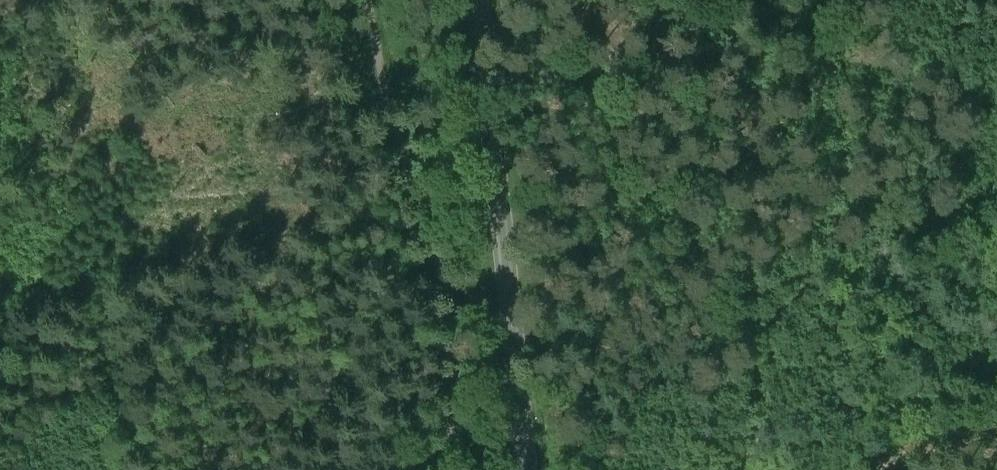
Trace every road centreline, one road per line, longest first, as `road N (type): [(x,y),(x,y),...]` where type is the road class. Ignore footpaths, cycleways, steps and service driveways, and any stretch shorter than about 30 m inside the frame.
road 1 (track): [(367,0),(389,107),(449,289),(448,469)]
road 2 (unclassified): [(531,469),(482,0)]
road 3 (track): [(996,424),(860,469)]

